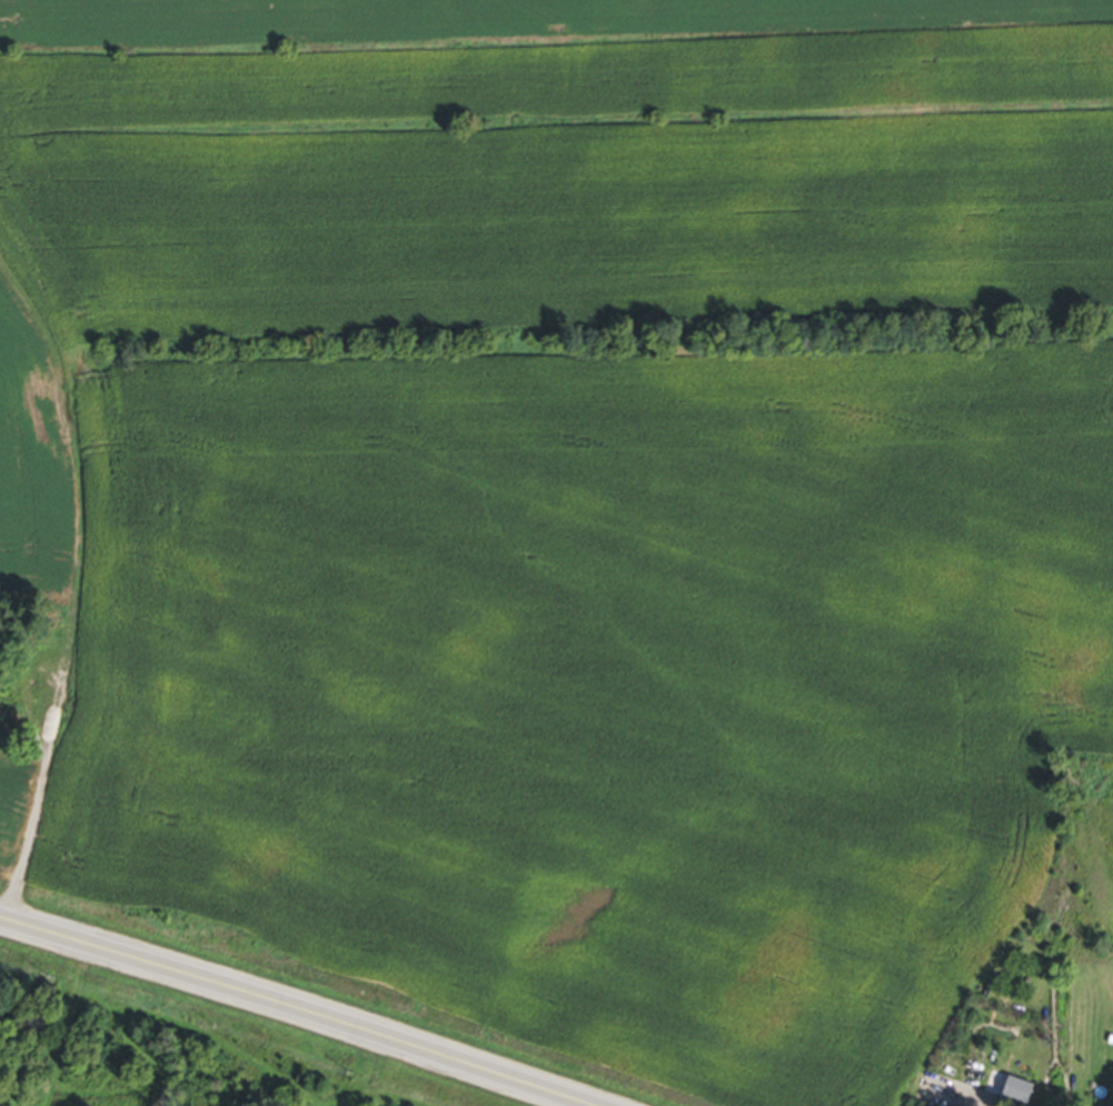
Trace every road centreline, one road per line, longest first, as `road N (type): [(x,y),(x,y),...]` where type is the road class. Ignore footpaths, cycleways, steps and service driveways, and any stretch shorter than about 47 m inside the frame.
road 1 (primary): [(586,1105),(0,919)]

